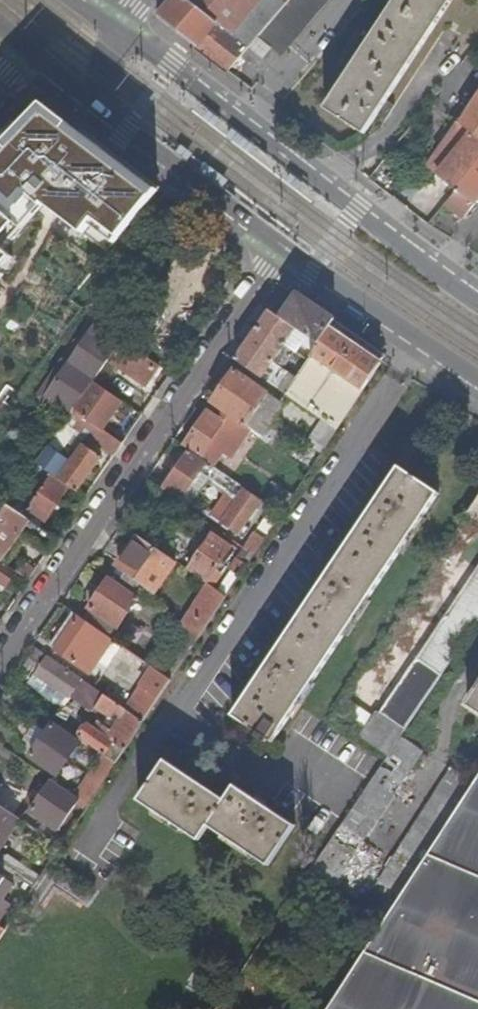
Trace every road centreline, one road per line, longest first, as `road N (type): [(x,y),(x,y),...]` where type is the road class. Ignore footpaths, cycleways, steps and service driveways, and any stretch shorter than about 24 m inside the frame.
road 1 (residential): [(0,648),(276,242)]
road 2 (primary): [(477,301),(118,31)]
road 3 (primary): [(54,74),(276,242)]
road 4 (primary): [(276,242),(477,377)]

